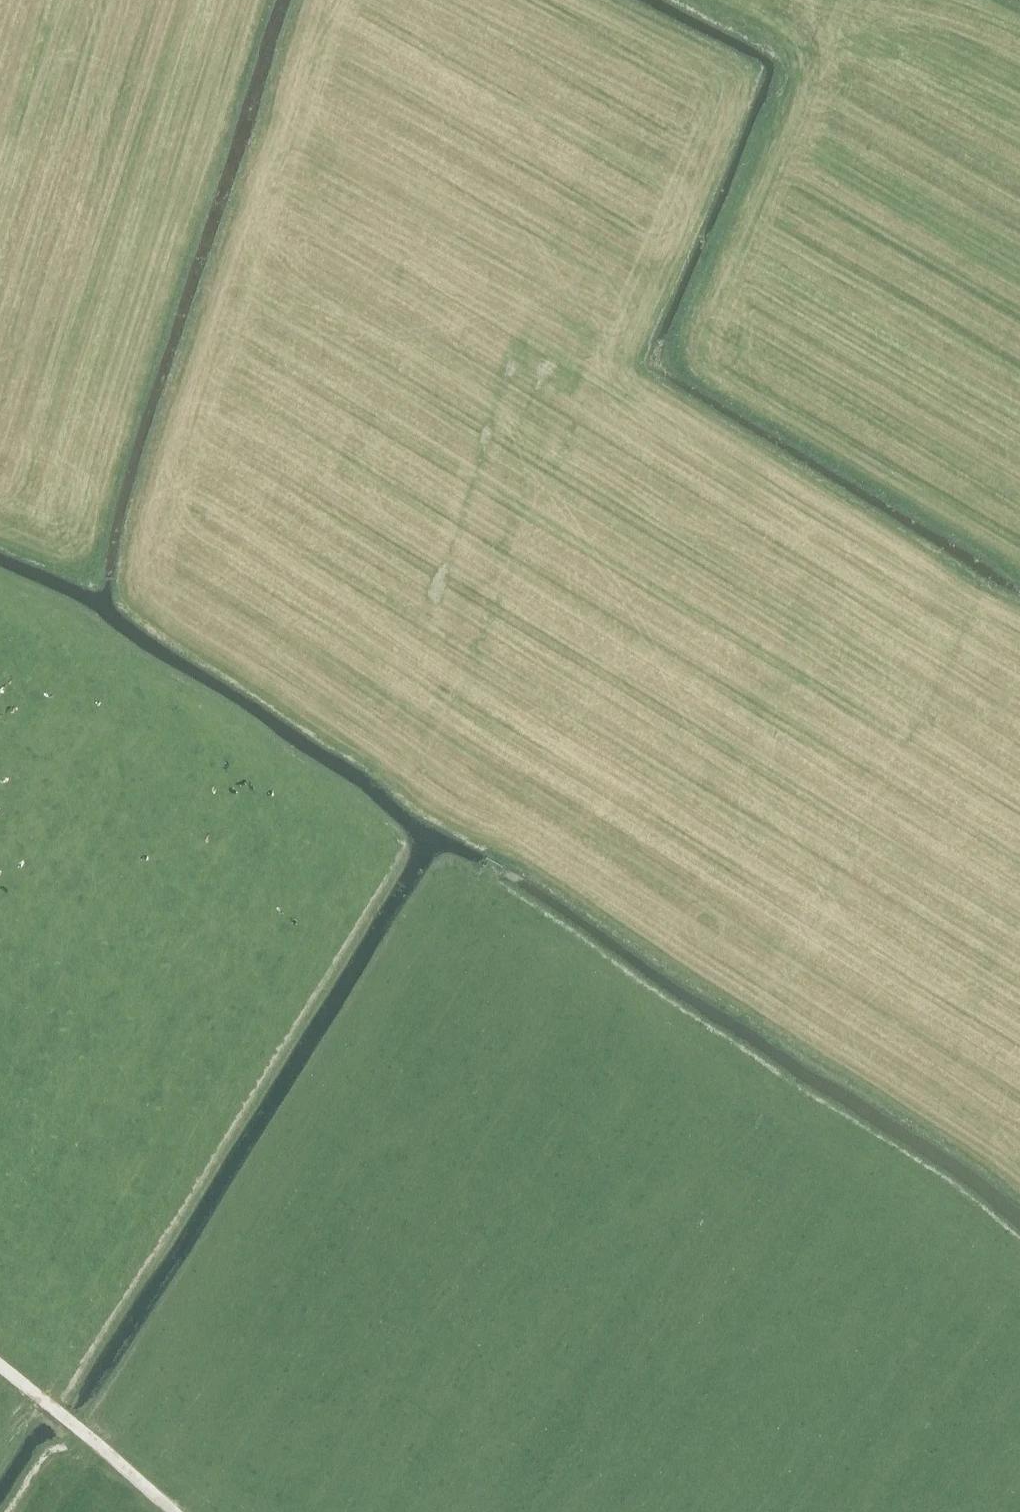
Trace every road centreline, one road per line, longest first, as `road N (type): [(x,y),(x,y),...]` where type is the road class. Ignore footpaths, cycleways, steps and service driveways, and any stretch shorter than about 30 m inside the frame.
road 1 (track): [(0,1369),(169,1511)]

